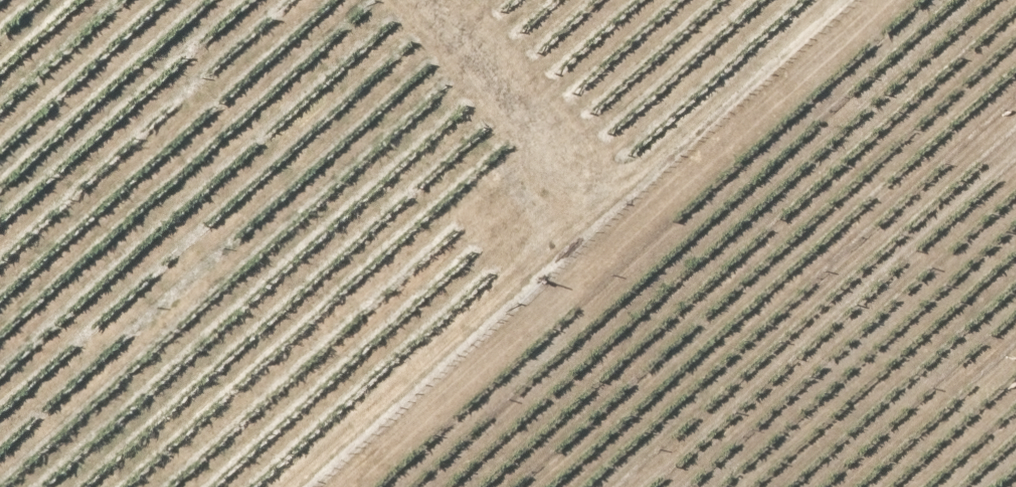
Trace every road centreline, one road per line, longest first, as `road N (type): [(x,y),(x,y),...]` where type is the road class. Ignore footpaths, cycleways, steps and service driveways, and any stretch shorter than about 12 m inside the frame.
road 1 (track): [(329,486),(873,0)]
road 2 (track): [(665,178),(592,166),(432,0)]

